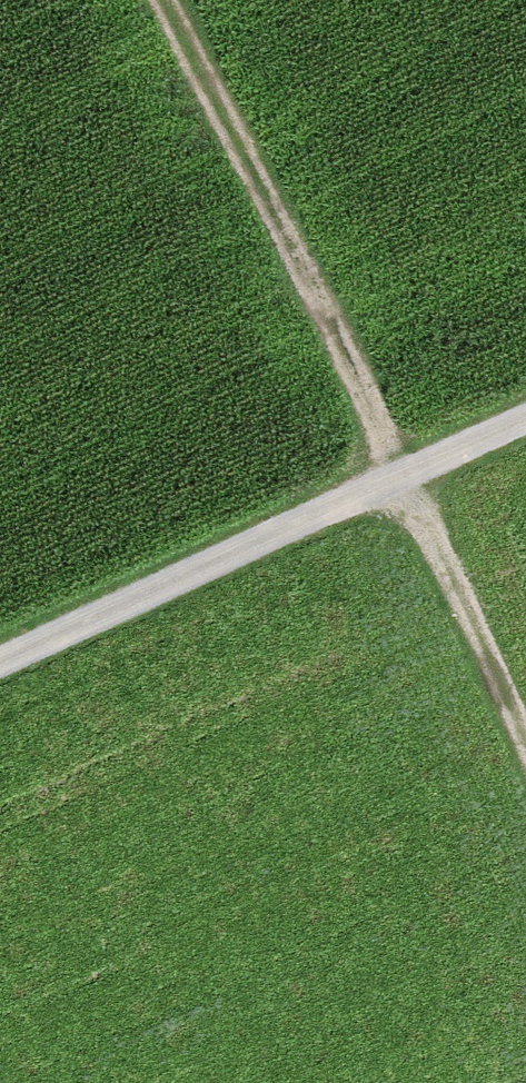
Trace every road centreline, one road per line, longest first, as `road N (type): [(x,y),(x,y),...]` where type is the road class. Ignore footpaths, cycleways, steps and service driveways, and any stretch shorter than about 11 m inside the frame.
road 1 (track): [(167,0),(408,477),(525,752)]
road 2 (track): [(0,664),(525,423)]

